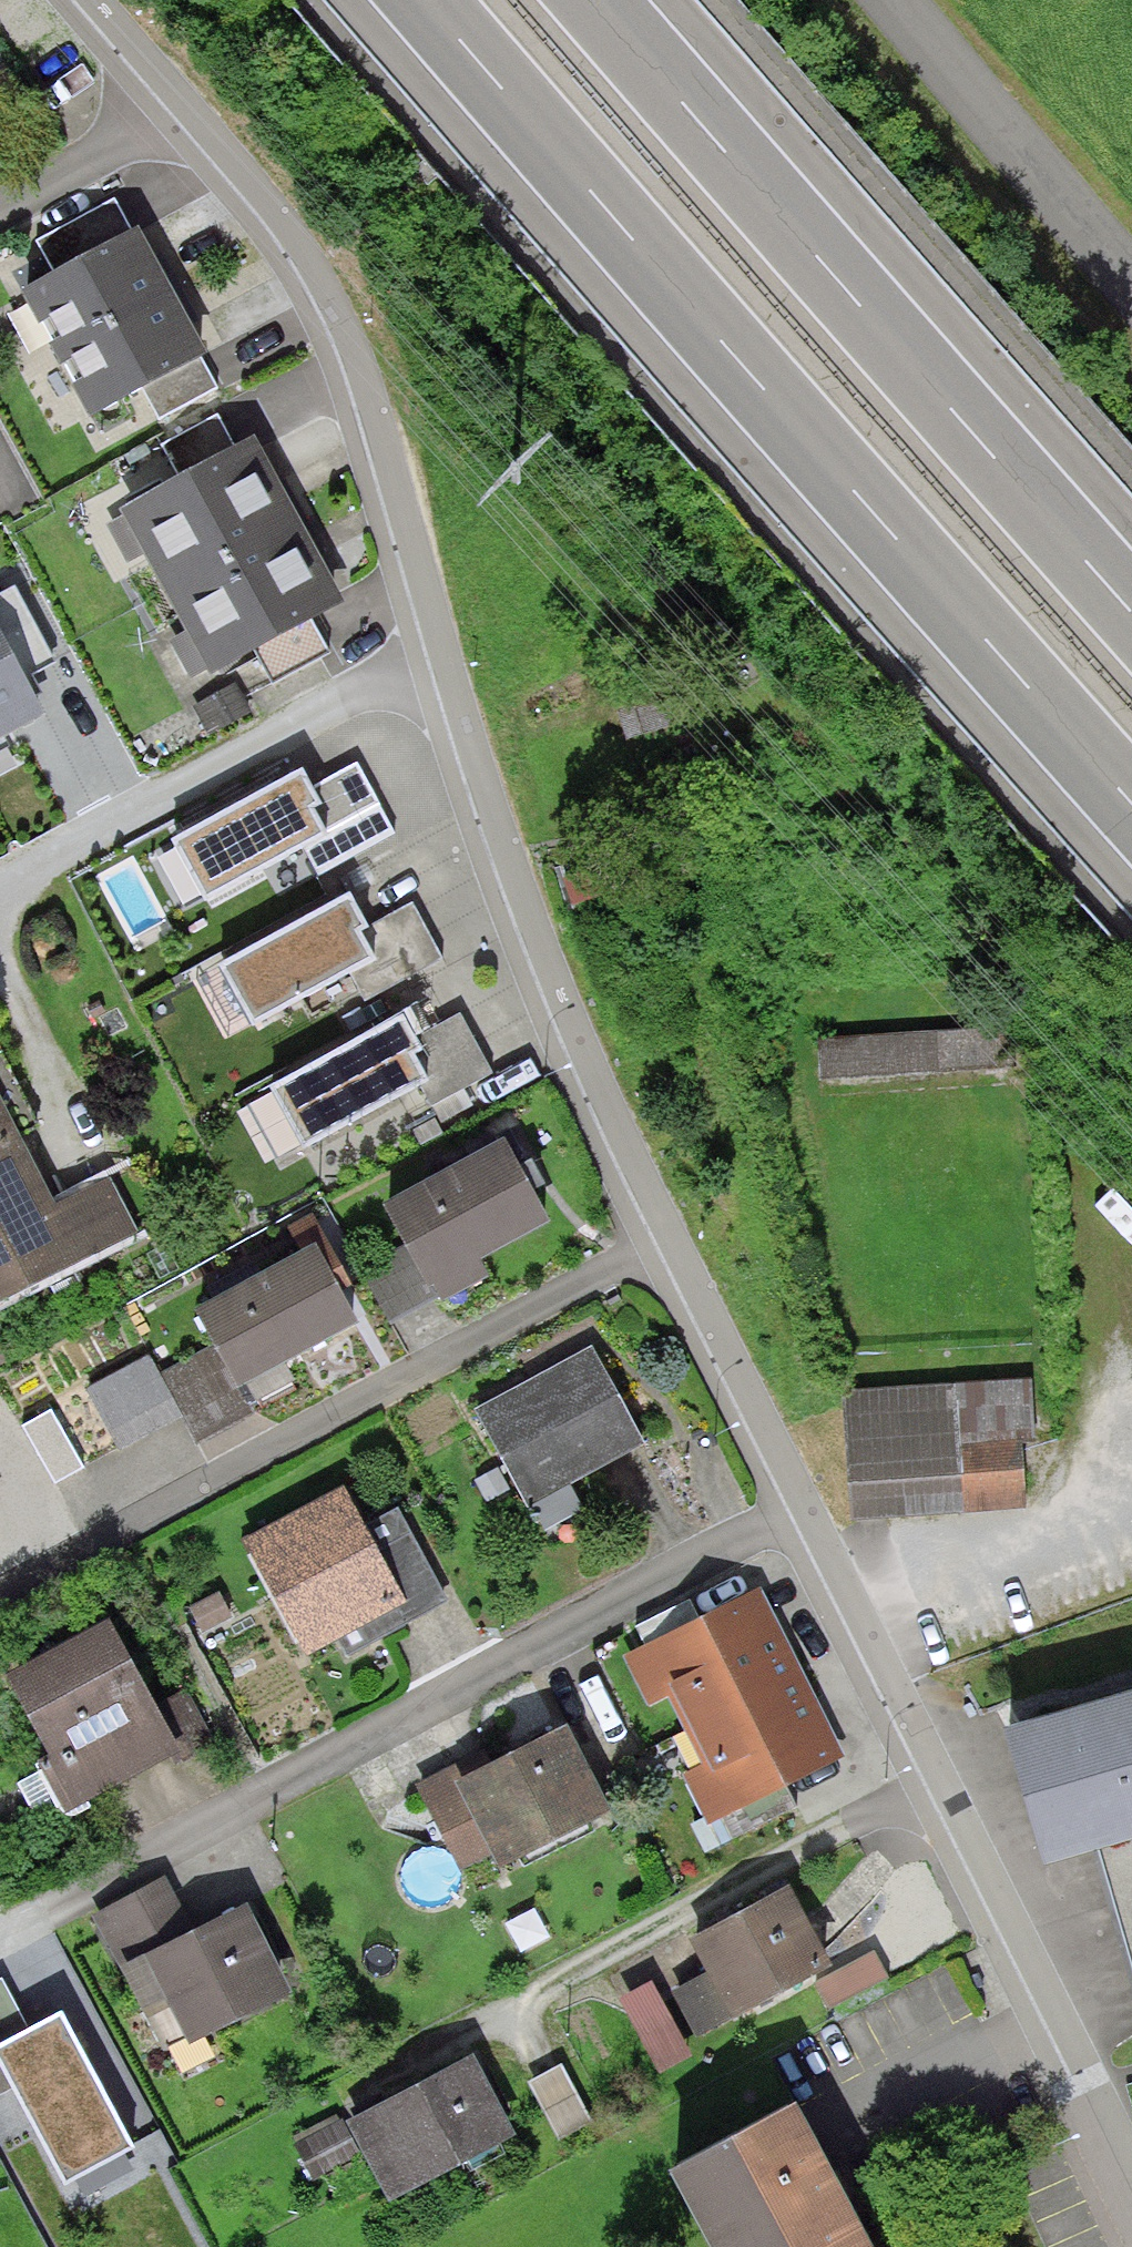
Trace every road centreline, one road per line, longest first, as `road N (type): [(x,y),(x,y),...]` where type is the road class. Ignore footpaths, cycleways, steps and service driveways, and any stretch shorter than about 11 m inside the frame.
road 1 (residential): [(804,1504),(670,1242),(512,873),(376,415),(341,327),(280,218),(185,103)]
road 2 (motorway): [(418,0),(1131,816)]
road 3 (residential): [(804,1504),(287,1779),(0,1942)]
road 4 (motorway): [(1131,622),(581,0)]
road 5 (residential): [(1131,2170),(804,1504)]
road 6 (unclassified): [(888,0),(1131,290)]
road 7 (residential): [(185,103),(0,201)]
road 8 (residential): [(185,103),(96,0)]

